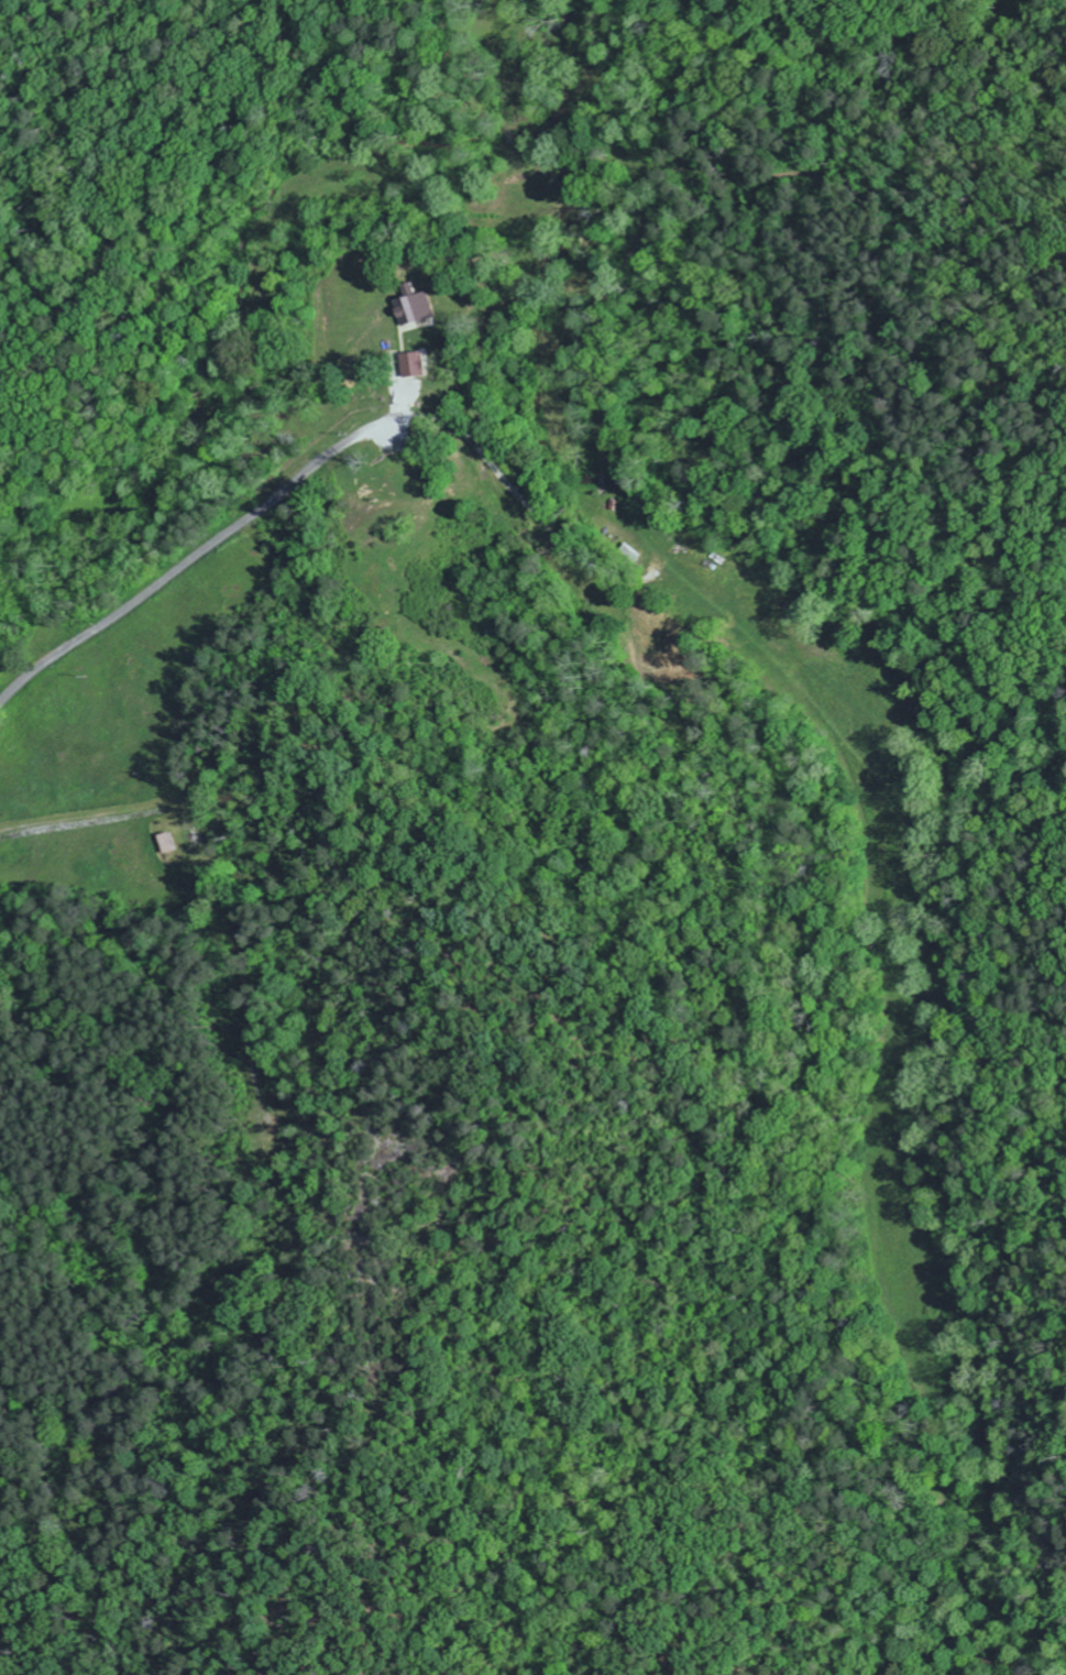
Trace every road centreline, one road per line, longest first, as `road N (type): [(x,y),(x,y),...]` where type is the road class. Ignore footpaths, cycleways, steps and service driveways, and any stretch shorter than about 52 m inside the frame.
road 1 (residential): [(0,706),(358,439)]

